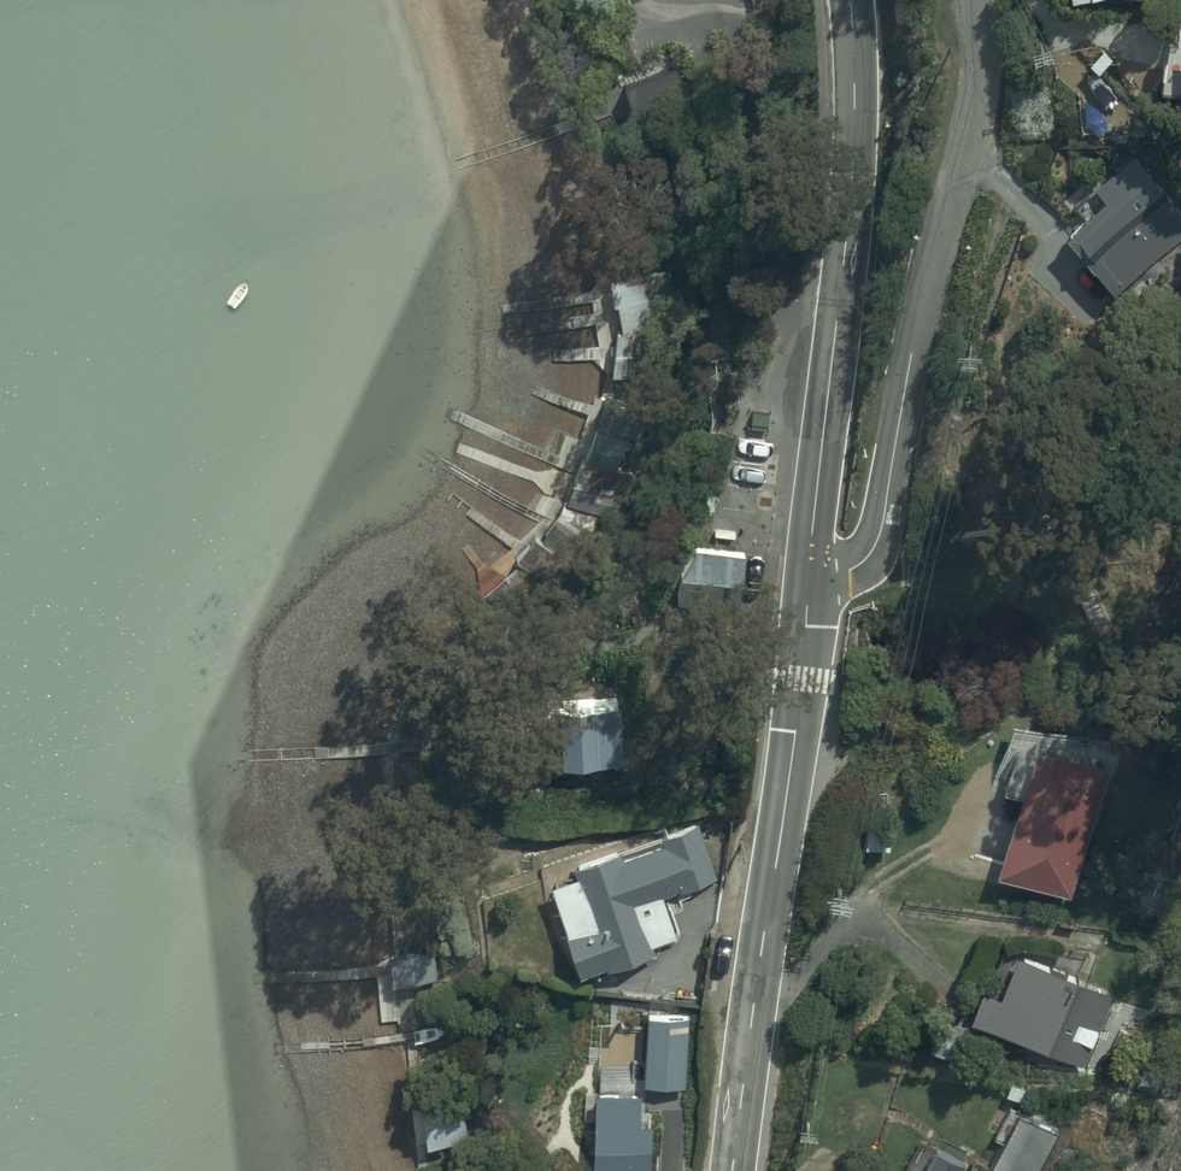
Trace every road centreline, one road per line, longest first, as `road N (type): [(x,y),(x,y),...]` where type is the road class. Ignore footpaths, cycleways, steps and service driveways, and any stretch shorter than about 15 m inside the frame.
road 1 (unclassified): [(808,569),(859,563),(880,531),(922,292),(975,117),(974,0)]
road 2 (tertiary): [(730,1170),(801,679),(808,569)]
road 3 (tertiary): [(808,569),(850,182),(848,0)]

